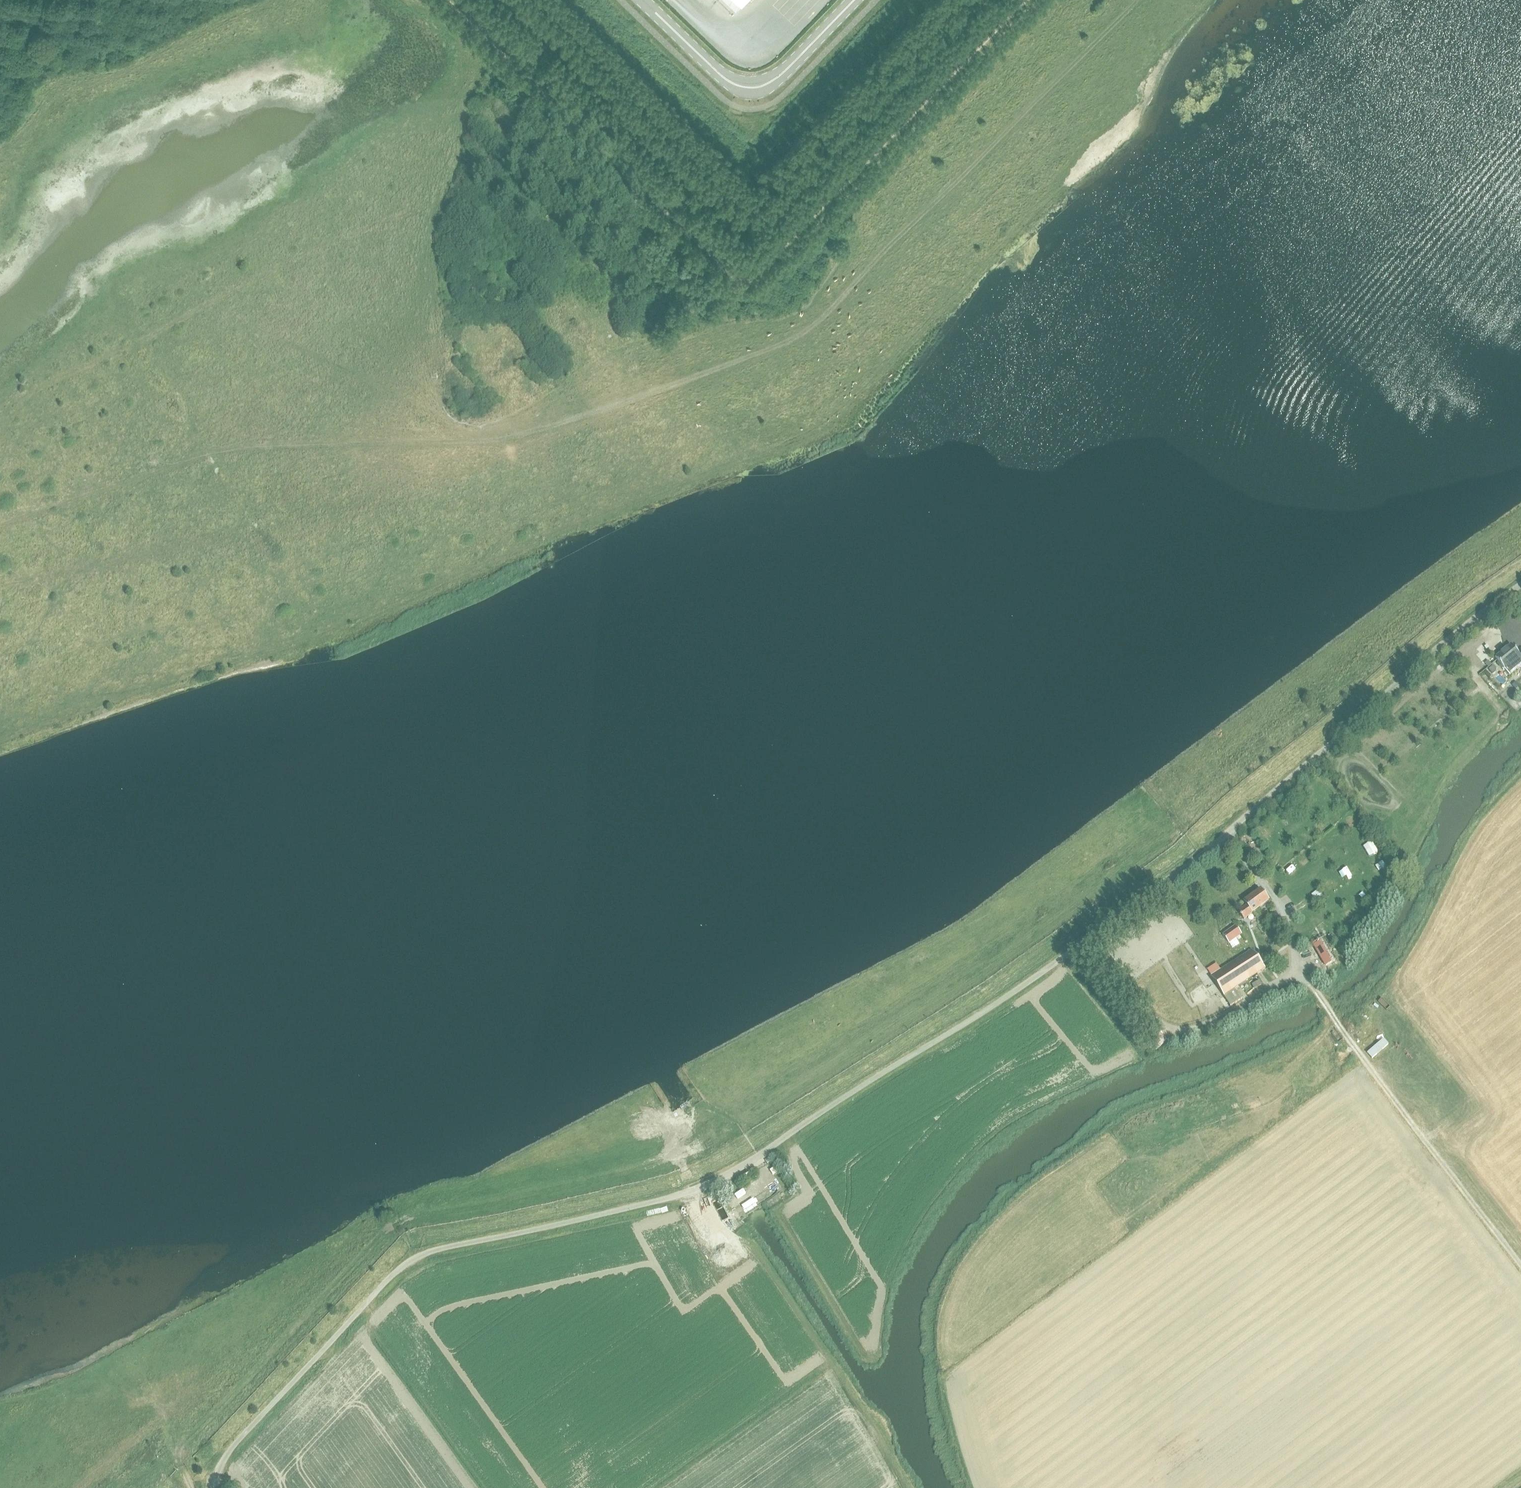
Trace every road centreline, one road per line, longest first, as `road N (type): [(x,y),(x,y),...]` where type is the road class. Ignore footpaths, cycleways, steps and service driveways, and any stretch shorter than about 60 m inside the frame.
road 1 (unclassified): [(215,1487),(234,1448),(401,1271),(426,1255),(695,1189),(758,1156),(1007,996),(1193,861),(1520,584)]
road 2 (track): [(1302,975),(1520,1265)]
road 3 (tertiary): [(859,0),(785,76),(742,91),(641,0)]

